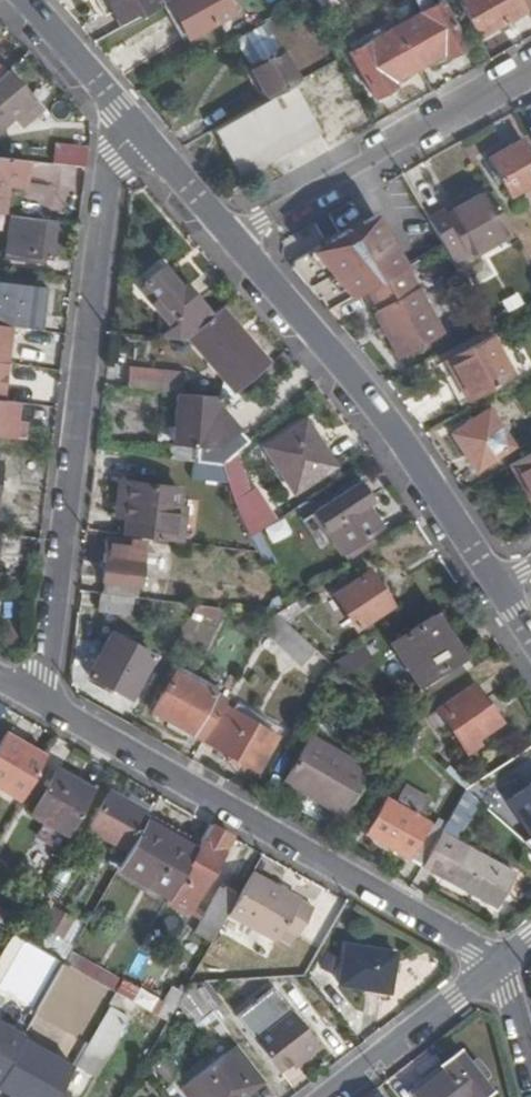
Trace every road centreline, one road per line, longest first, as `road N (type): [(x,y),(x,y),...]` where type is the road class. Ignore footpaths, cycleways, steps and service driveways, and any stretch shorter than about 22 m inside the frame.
road 1 (residential): [(137,127),(113,160),(39,700)]
road 2 (residential): [(39,700),(499,962)]
road 3 (tertiary): [(496,586),(376,405),(233,237)]
road 4 (residential): [(530,70),(233,237)]
road 5 (residential): [(326,1096),(499,962)]
road 6 (tertiary): [(137,127),(28,0)]
road 7 (tertiary): [(233,237),(137,127)]

